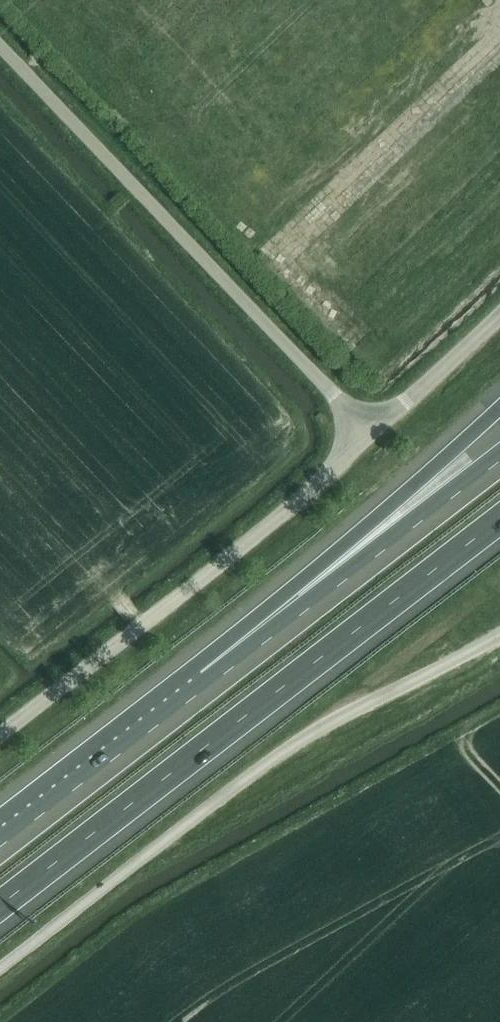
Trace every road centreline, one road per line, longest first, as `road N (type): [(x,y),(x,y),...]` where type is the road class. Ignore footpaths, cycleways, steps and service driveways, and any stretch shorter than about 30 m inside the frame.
road 1 (motorway): [(0,903),(499,517)]
road 2 (unclassified): [(0,964),(252,768),(499,637)]
road 3 (unclassified): [(370,436),(0,49)]
road 4 (unclassified): [(0,739),(370,436)]
road 5 (motorway): [(499,407),(332,554),(209,685)]
road 6 (motorway): [(499,460),(209,685)]
road 7 (motorway): [(209,685),(0,846)]
road 8 (unclassified): [(370,436),(499,316)]

